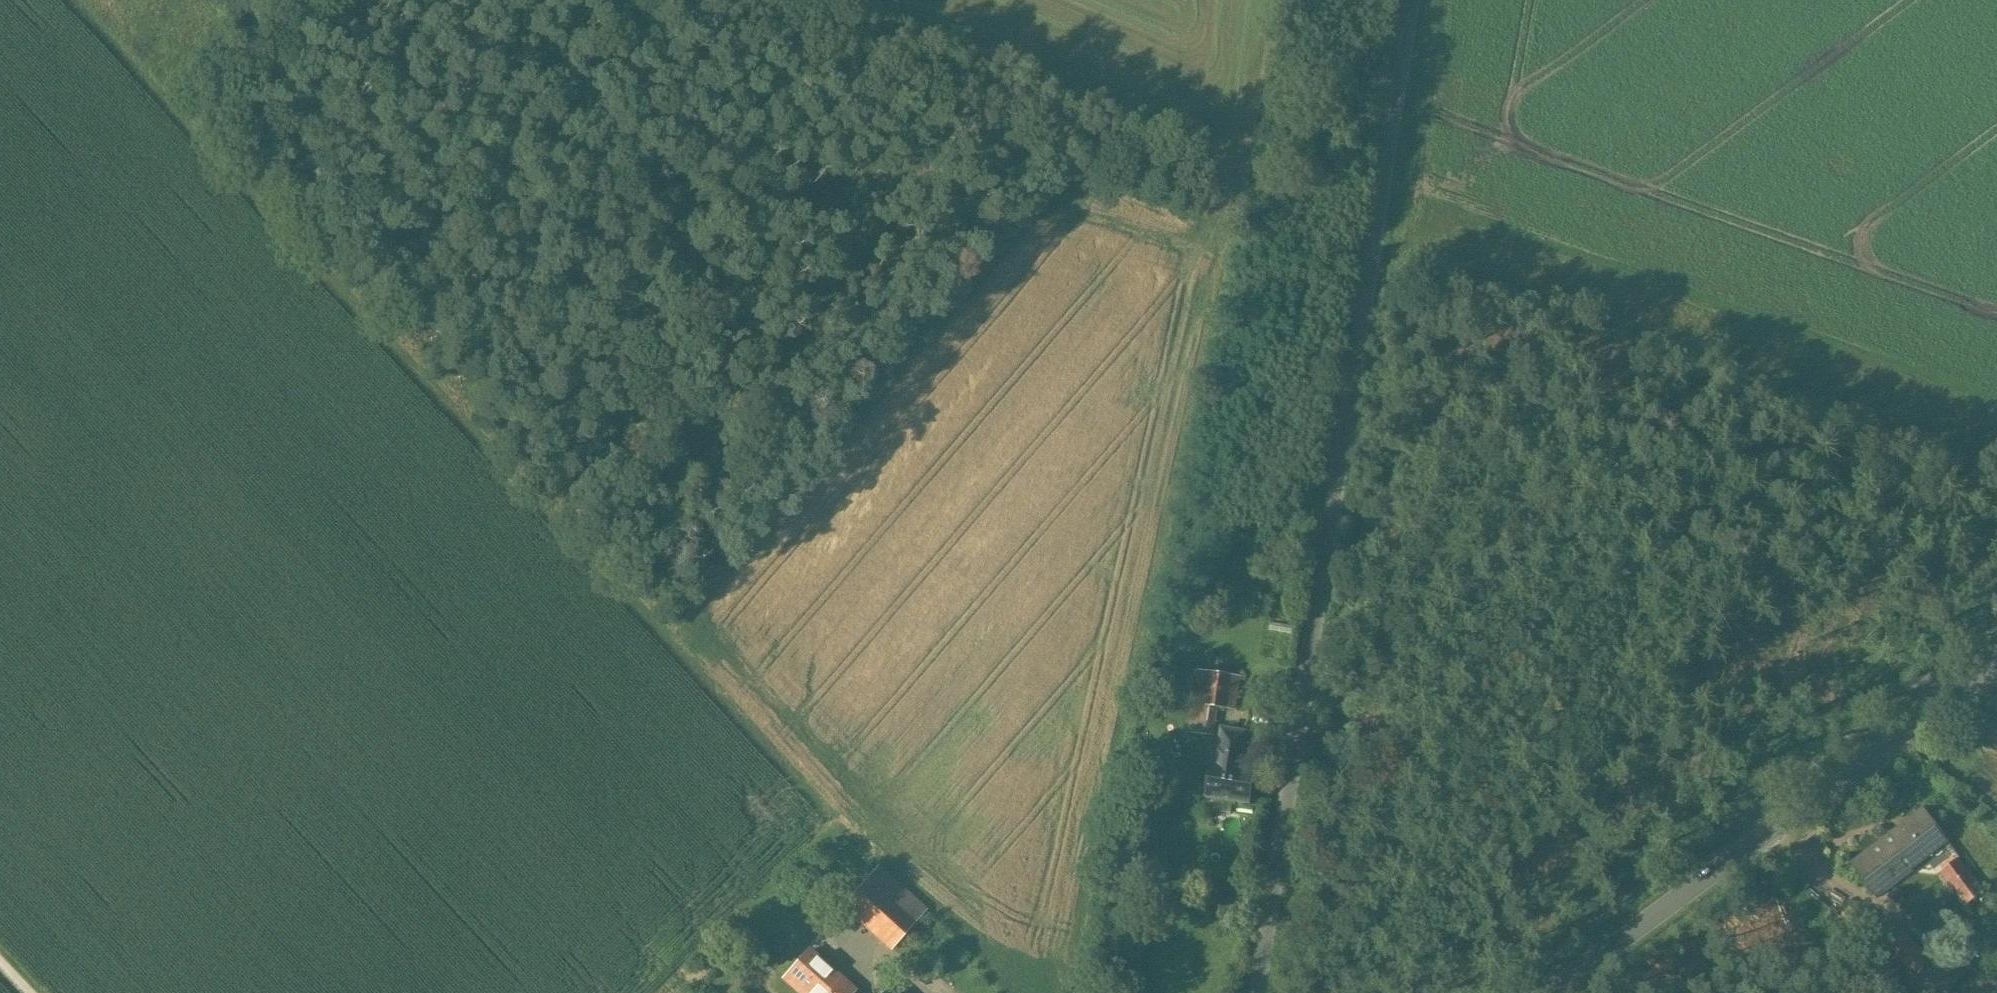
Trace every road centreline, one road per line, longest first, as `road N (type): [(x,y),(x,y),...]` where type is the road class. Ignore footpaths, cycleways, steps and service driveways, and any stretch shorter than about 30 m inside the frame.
road 1 (residential): [(1254,992),(1405,0)]
road 2 (tertiary): [(1996,665),(1551,992)]

